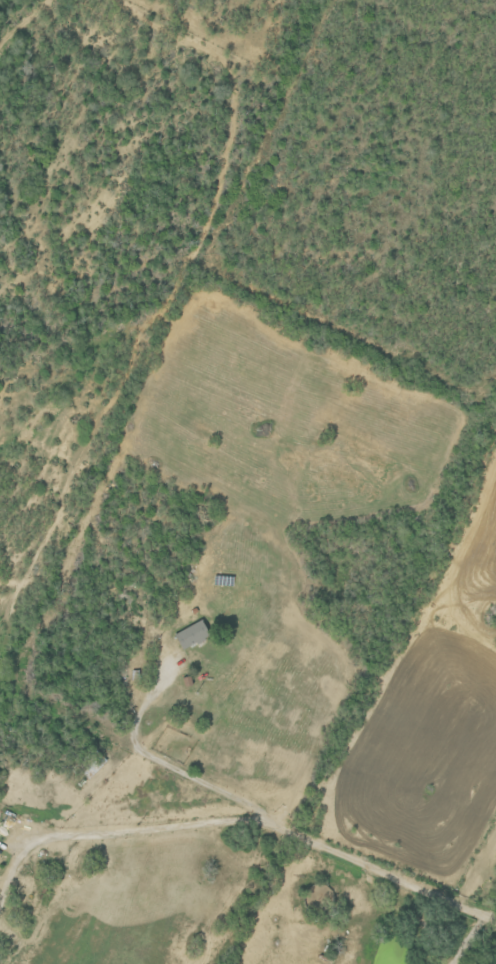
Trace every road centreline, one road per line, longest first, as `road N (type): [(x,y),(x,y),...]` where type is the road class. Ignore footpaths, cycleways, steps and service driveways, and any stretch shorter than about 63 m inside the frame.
road 1 (residential): [(495,919),(241,821),(43,843),(21,861),(0,905)]

